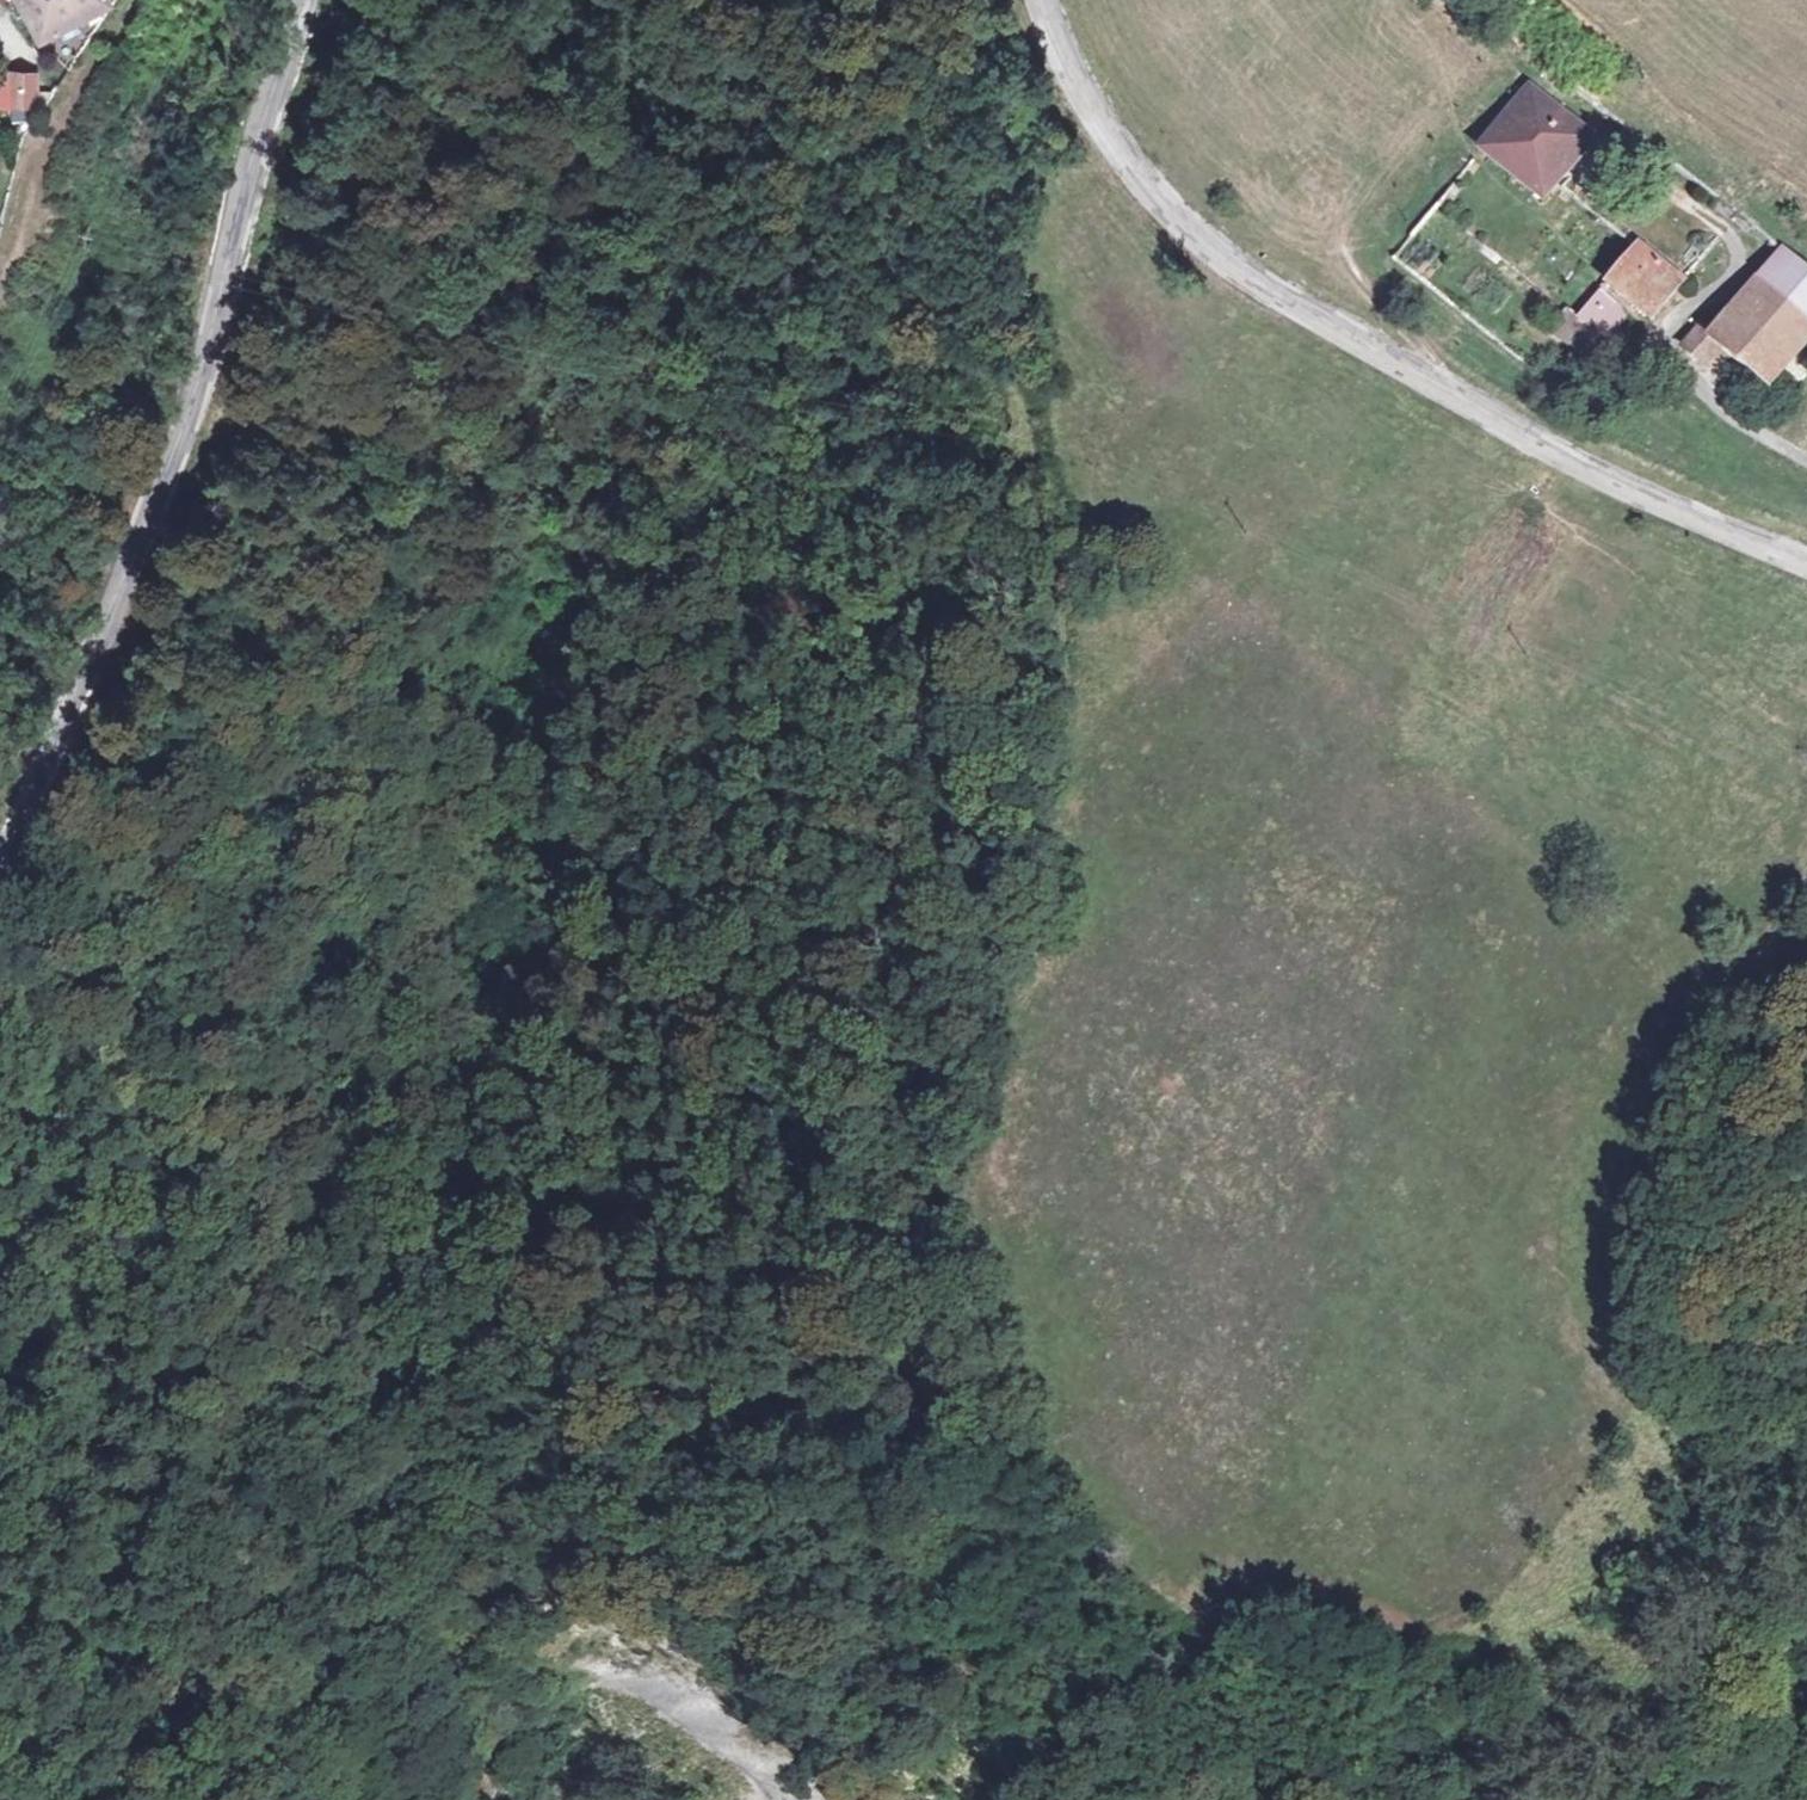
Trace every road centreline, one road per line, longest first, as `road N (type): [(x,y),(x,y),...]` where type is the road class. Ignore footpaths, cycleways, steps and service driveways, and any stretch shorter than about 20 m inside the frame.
road 1 (tertiary): [(1806,563),(1531,436),(1196,233),(1092,133),(1031,0)]
road 2 (tertiary): [(307,0),(230,234),(193,393),(0,841)]
road 3 (track): [(1068,711),(962,33),(971,0)]

